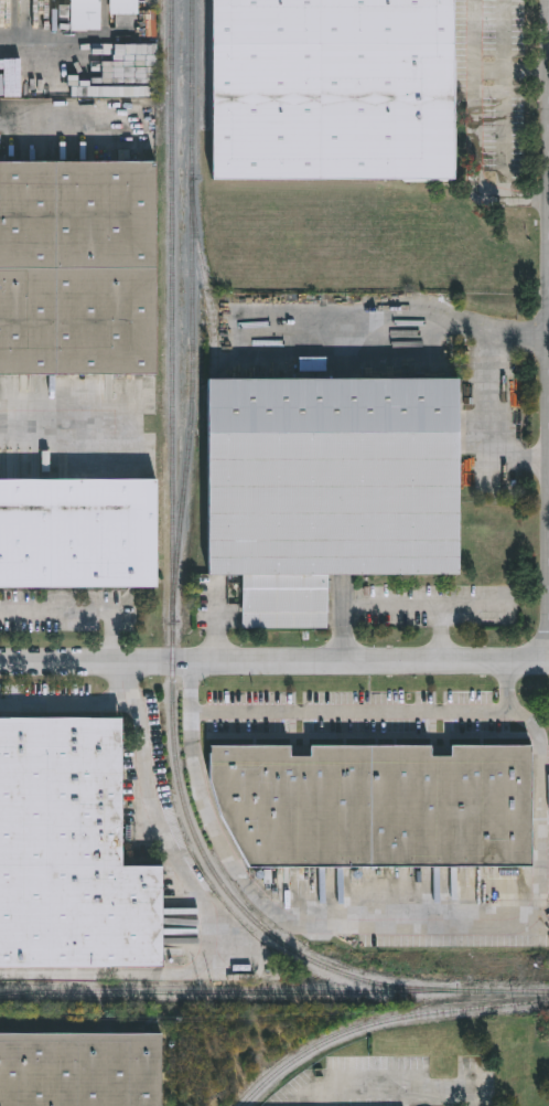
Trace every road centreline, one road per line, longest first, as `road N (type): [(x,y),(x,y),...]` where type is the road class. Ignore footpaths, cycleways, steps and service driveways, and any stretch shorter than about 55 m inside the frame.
road 1 (residential): [(0,660),(548,660)]

